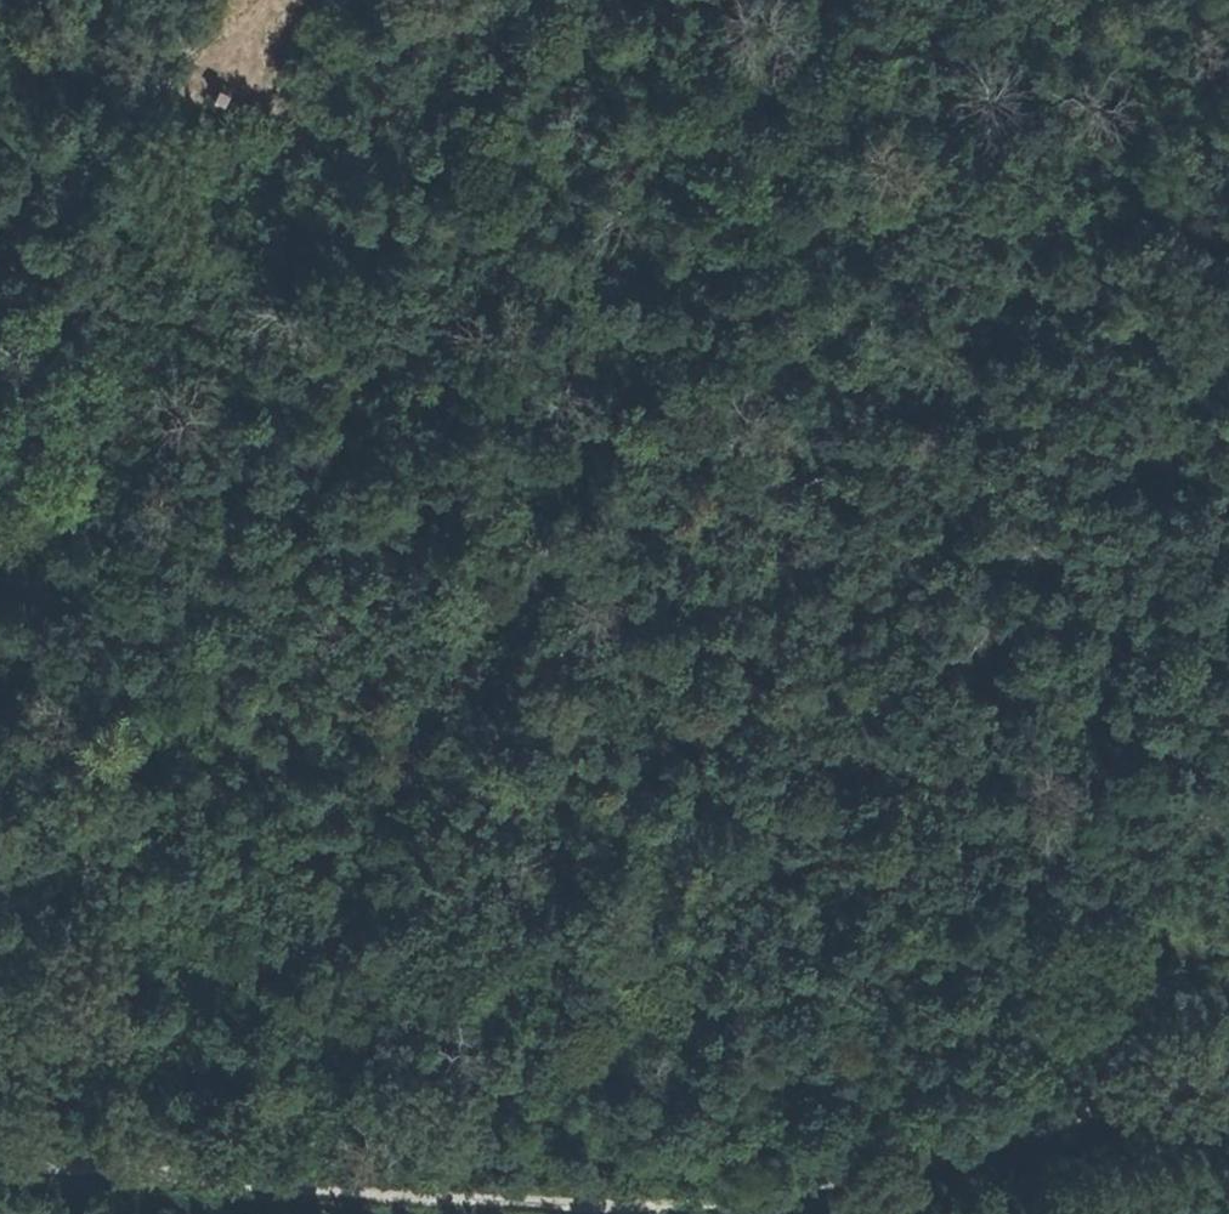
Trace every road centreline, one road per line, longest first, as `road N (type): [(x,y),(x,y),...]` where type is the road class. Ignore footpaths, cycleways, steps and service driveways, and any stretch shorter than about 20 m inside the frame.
road 1 (track): [(0,1163),(81,1162),(607,1208),(819,1193),(1228,1060)]

